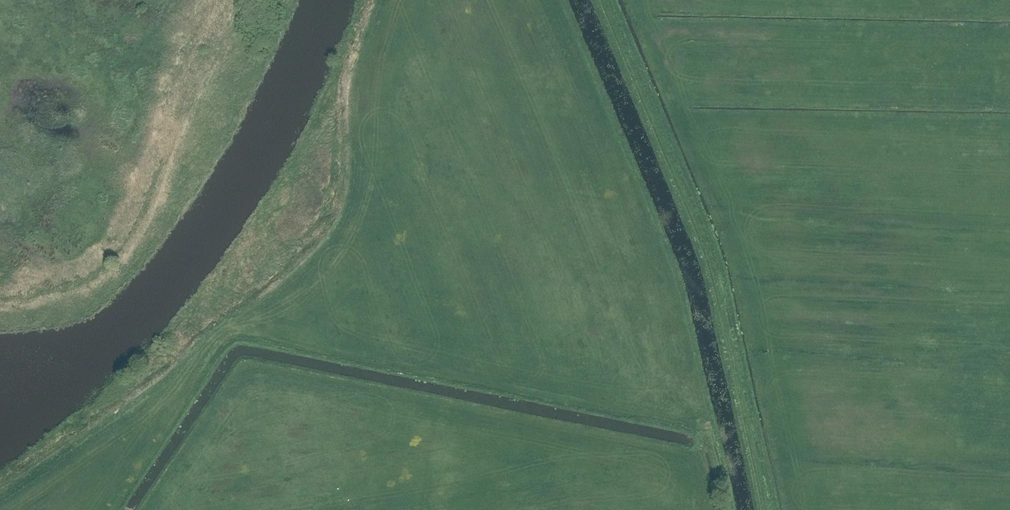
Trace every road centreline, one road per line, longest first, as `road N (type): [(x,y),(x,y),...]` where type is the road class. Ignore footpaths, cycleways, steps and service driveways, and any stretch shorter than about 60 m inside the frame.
road 1 (track): [(598,0),(696,241),(757,509)]

